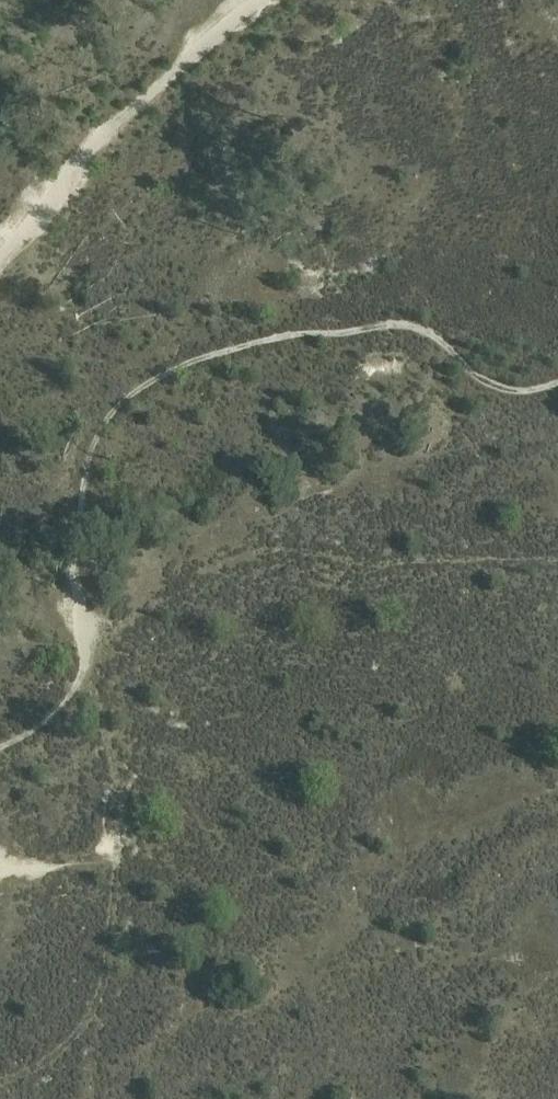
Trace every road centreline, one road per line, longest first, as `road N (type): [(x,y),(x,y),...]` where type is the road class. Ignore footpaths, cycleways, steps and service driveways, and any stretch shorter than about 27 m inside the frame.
road 1 (track): [(557,382),(515,389),(492,381),(444,338),(395,324),(292,334),(217,352),(141,387),(111,412)]
road 2 (track): [(111,412),(90,451),(77,560),(88,672)]
road 3 (track): [(262,0),(224,25),(79,160)]
road 4 (track): [(79,160),(0,257)]

